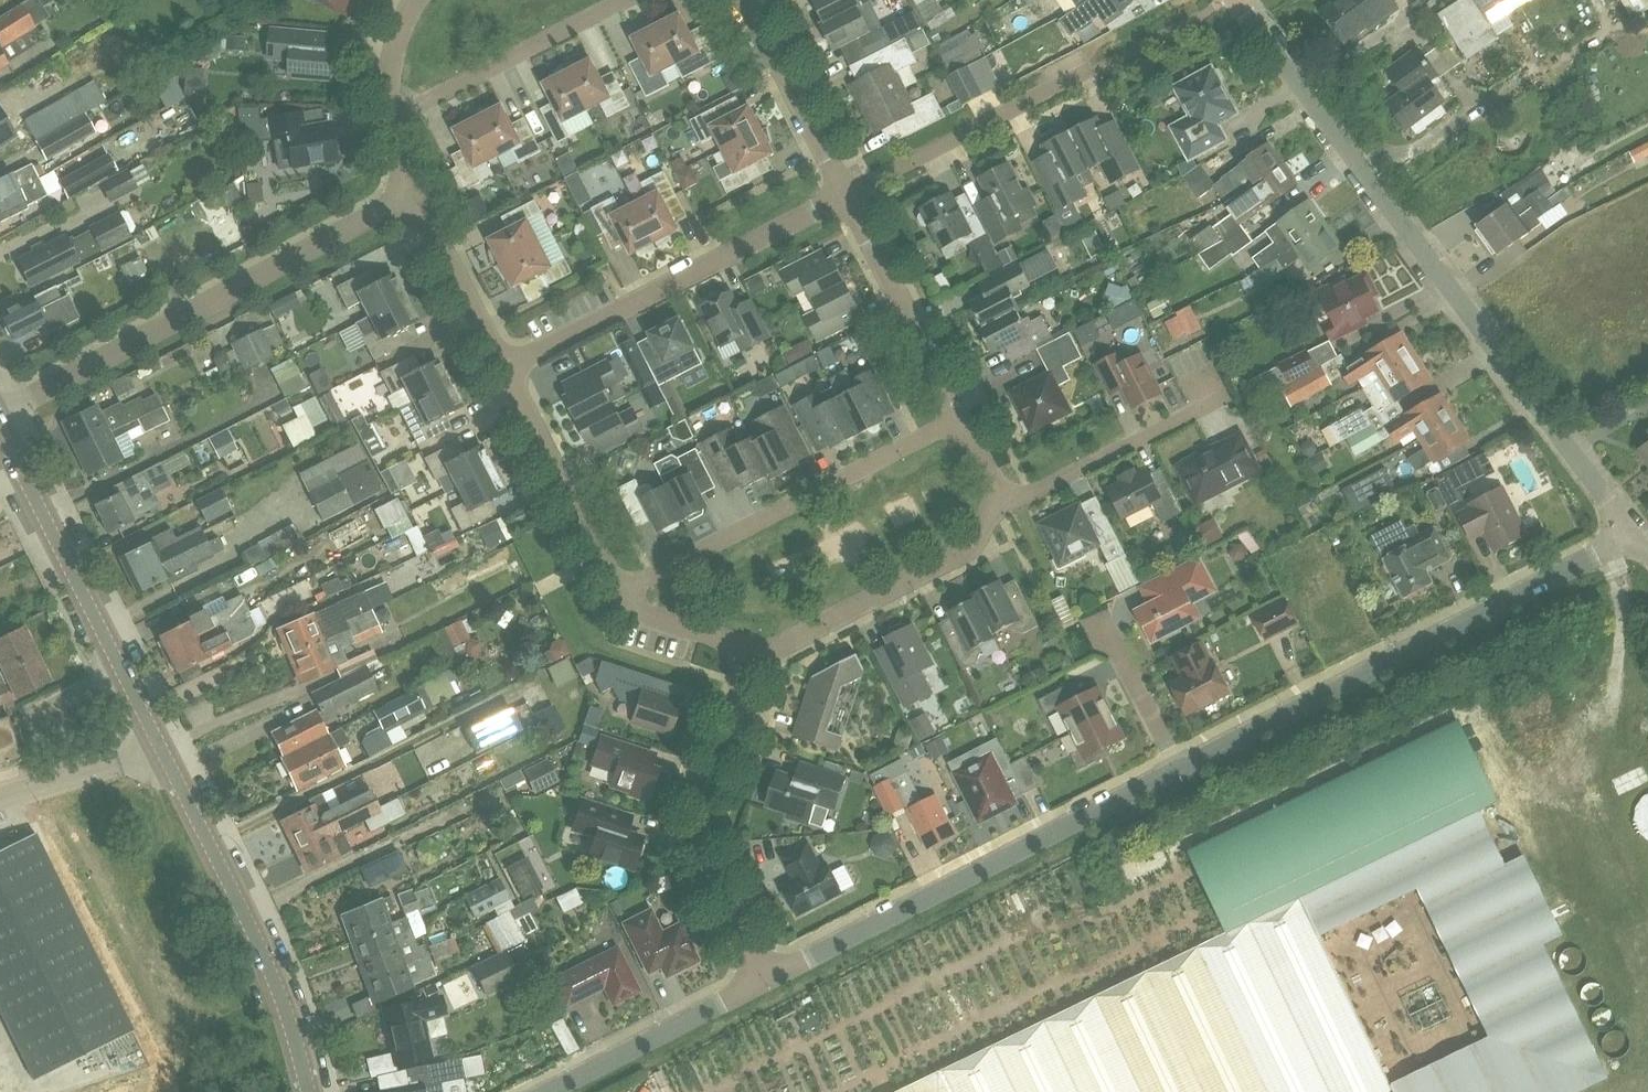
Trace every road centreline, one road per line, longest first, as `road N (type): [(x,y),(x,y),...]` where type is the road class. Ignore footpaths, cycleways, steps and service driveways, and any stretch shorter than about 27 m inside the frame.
road 1 (residential): [(1638,533),(1239,0)]
road 2 (residential): [(1182,766),(1638,533)]
road 3 (residential): [(0,414),(415,193)]
road 4 (residential): [(763,979),(1182,766)]
road 5 (residential): [(502,368),(845,190)]
road 6 (residential): [(617,590),(962,420)]
road 7 (secondary): [(309,1091),(294,1027),(250,920),(161,745)]
road 8 (secondary): [(161,745),(0,430)]
road 9 (residential): [(763,979),(698,841),(752,657)]
road 10 (residential): [(1004,505),(969,544),(752,657)]
road 11 (residential): [(845,190),(1081,72)]
road 12 (residential): [(389,120),(620,0)]
road 13 (residential): [(845,190),(962,420)]
road 14 (residential): [(617,590),(502,368)]
road 15 (residential): [(542,1091),(763,979)]
road 16 (residential): [(1004,505),(1208,397)]
road 17 (residential): [(746,0),(845,190)]
road 18 (residential): [(502,368),(415,193)]
road 19 (residential): [(1182,766),(1101,611)]
road 20 (residential): [(0,797),(161,745)]
road 21 (residential): [(752,657),(637,612),(617,590)]
road 22 (residential): [(389,120),(389,61),(412,0)]

